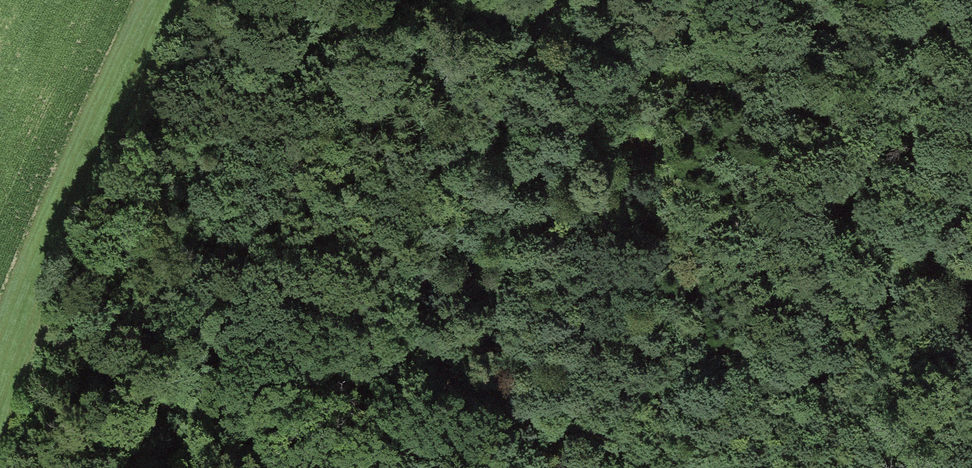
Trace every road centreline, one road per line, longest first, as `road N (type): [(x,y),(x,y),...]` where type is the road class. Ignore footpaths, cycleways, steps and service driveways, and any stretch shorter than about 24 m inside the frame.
road 1 (track): [(553,0),(318,467)]
road 2 (track): [(373,347),(635,467)]

